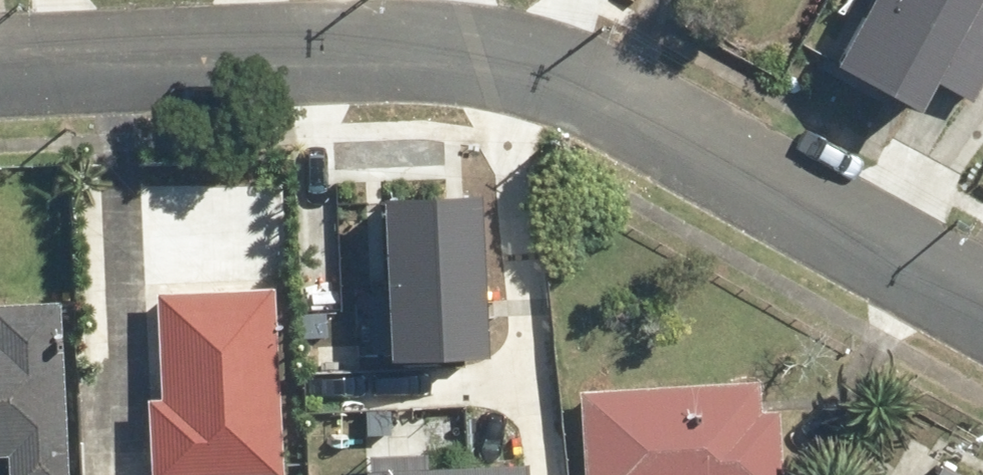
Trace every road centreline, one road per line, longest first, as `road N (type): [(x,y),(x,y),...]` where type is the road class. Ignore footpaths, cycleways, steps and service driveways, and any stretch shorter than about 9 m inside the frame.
road 1 (residential): [(982,309),(597,93),(490,56),(342,49),(0,64)]

